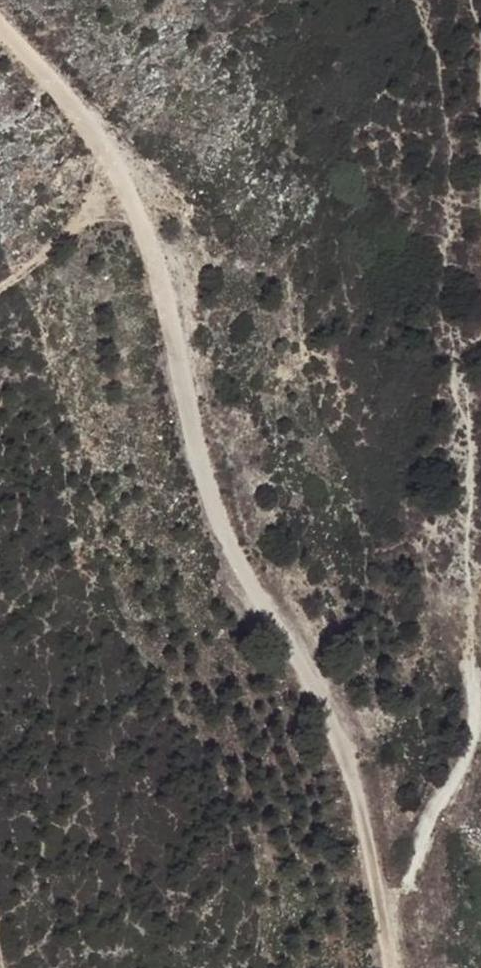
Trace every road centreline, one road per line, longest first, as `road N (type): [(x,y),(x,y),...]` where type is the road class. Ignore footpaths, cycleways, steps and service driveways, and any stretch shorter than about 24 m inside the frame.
road 1 (track): [(0,12),(134,161),(174,250),(209,469),(237,567),(324,672),(361,756),(395,967)]
road 2 (track): [(0,293),(134,161)]

